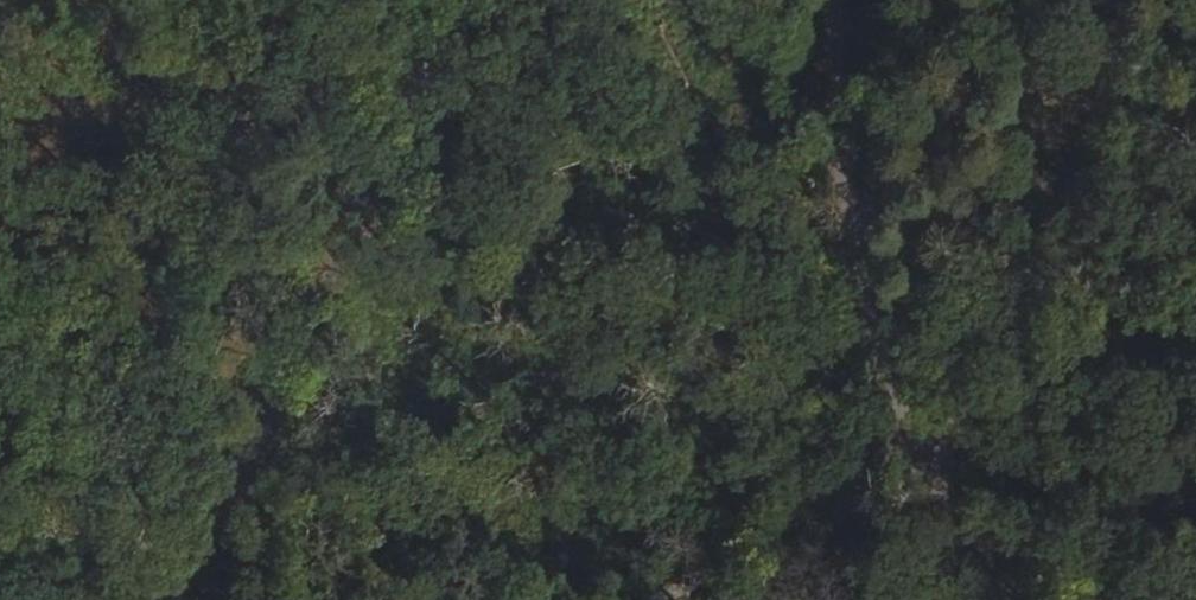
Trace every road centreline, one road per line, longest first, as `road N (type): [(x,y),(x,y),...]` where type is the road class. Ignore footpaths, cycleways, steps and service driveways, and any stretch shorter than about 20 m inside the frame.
road 1 (track): [(665,599),(882,478),(865,191),(865,0)]
road 2 (track): [(882,478),(956,599)]

